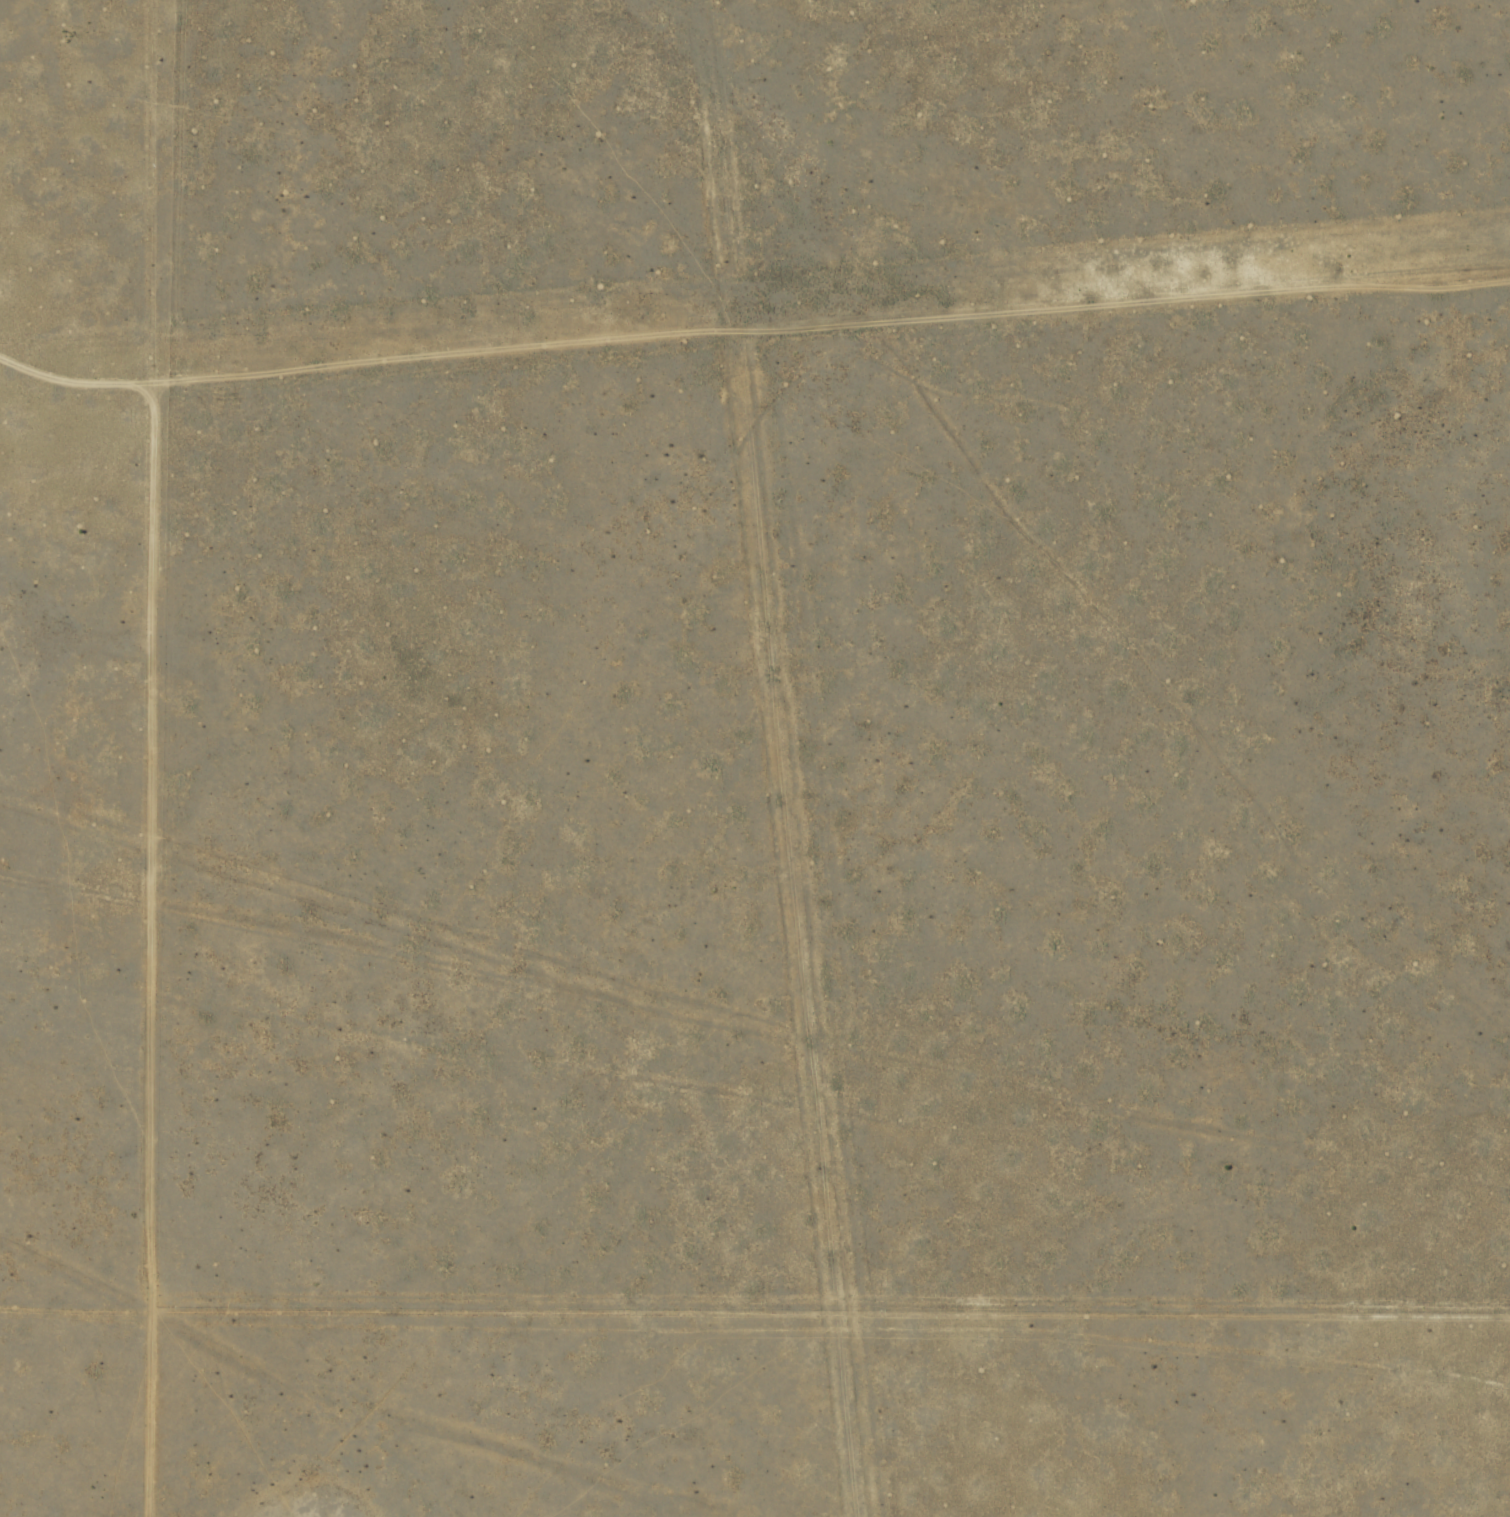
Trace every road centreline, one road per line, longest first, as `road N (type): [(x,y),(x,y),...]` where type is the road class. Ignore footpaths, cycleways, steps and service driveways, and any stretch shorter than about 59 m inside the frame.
road 1 (track): [(1509,281),(595,341),(163,384),(65,383),(0,358)]

